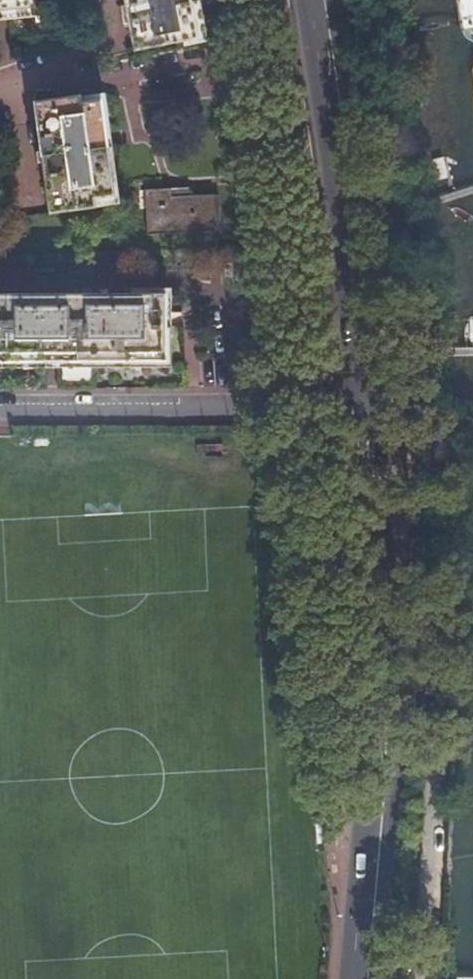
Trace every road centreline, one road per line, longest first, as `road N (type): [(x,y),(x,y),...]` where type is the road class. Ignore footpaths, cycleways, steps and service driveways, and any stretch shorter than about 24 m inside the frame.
road 1 (primary): [(365,978),(376,857),(371,673),(358,567)]
road 2 (residential): [(339,412),(0,413)]
road 3 (primary): [(363,411),(337,202)]
road 4 (primary): [(337,202),(330,300),(339,412)]
road 5 (primary): [(337,202),(315,0)]
road 6 (primary): [(339,412),(358,567)]
road 7 (primary): [(358,567),(363,411)]

